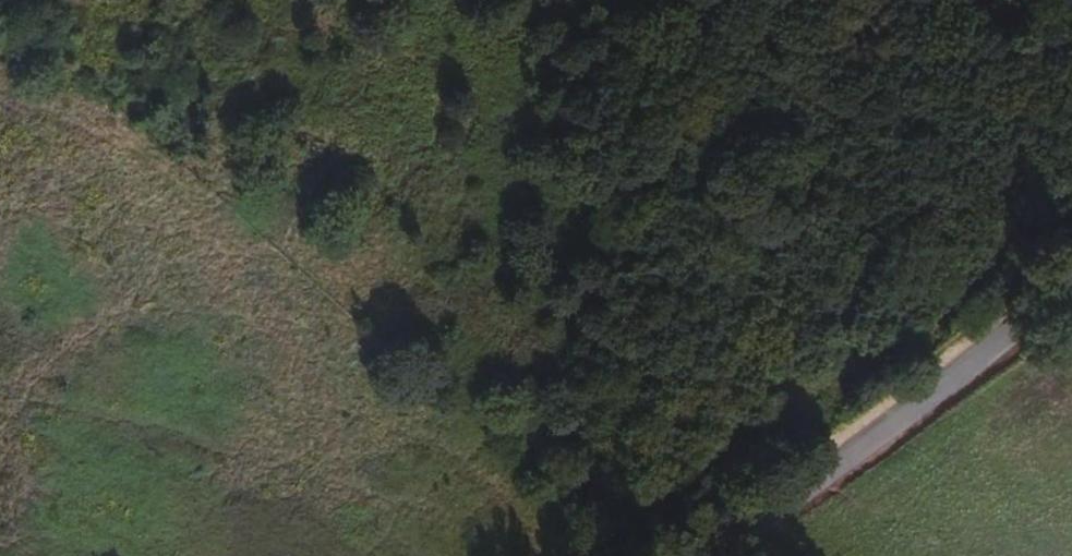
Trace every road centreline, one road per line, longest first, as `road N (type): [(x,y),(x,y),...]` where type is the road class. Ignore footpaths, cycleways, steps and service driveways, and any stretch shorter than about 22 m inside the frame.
road 1 (tertiary): [(704,555),(1071,280)]

